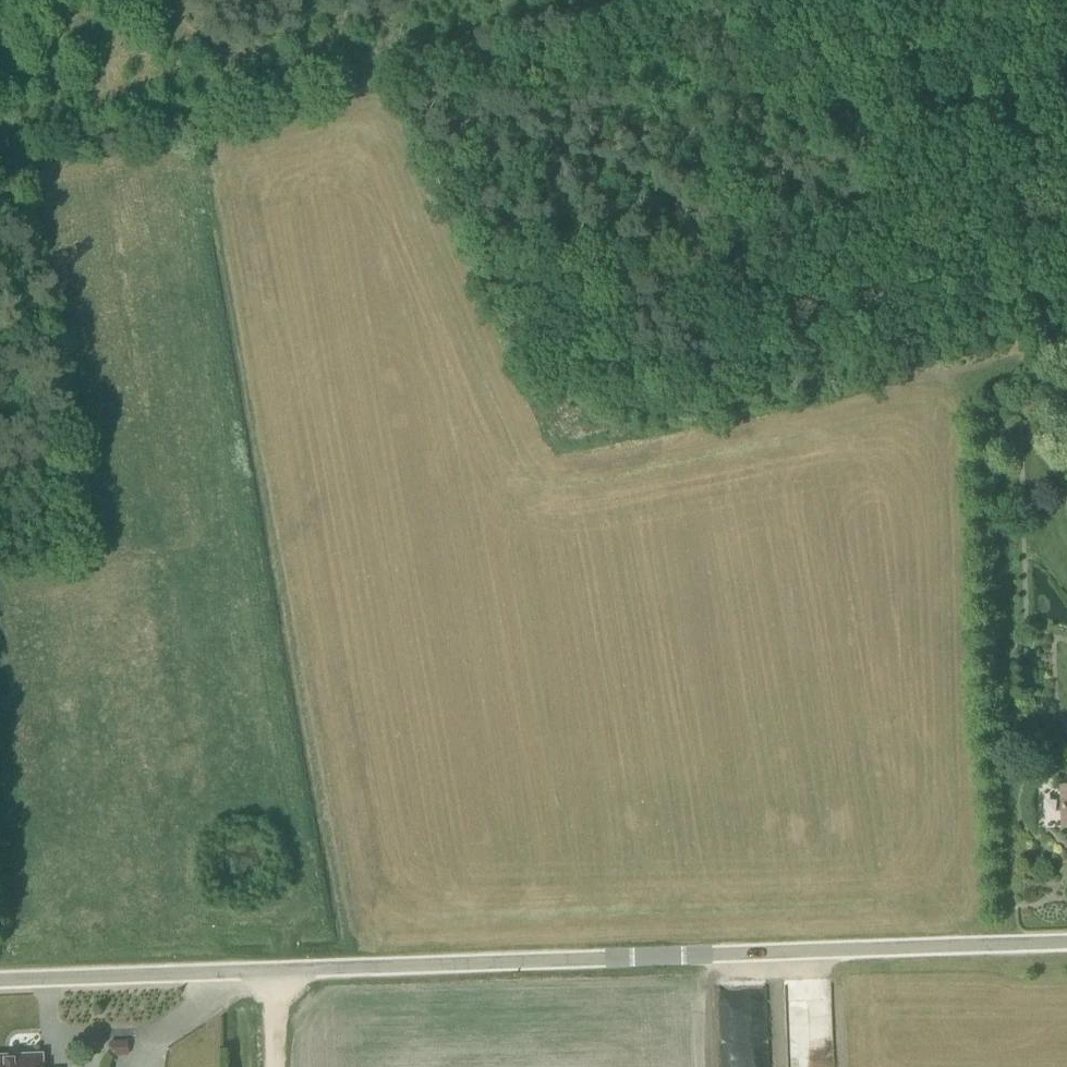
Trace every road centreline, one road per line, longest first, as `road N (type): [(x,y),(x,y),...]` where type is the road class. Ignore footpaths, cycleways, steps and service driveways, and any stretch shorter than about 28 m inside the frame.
road 1 (unclassified): [(0,987),(1066,947)]
road 2 (track): [(0,165),(648,0)]

